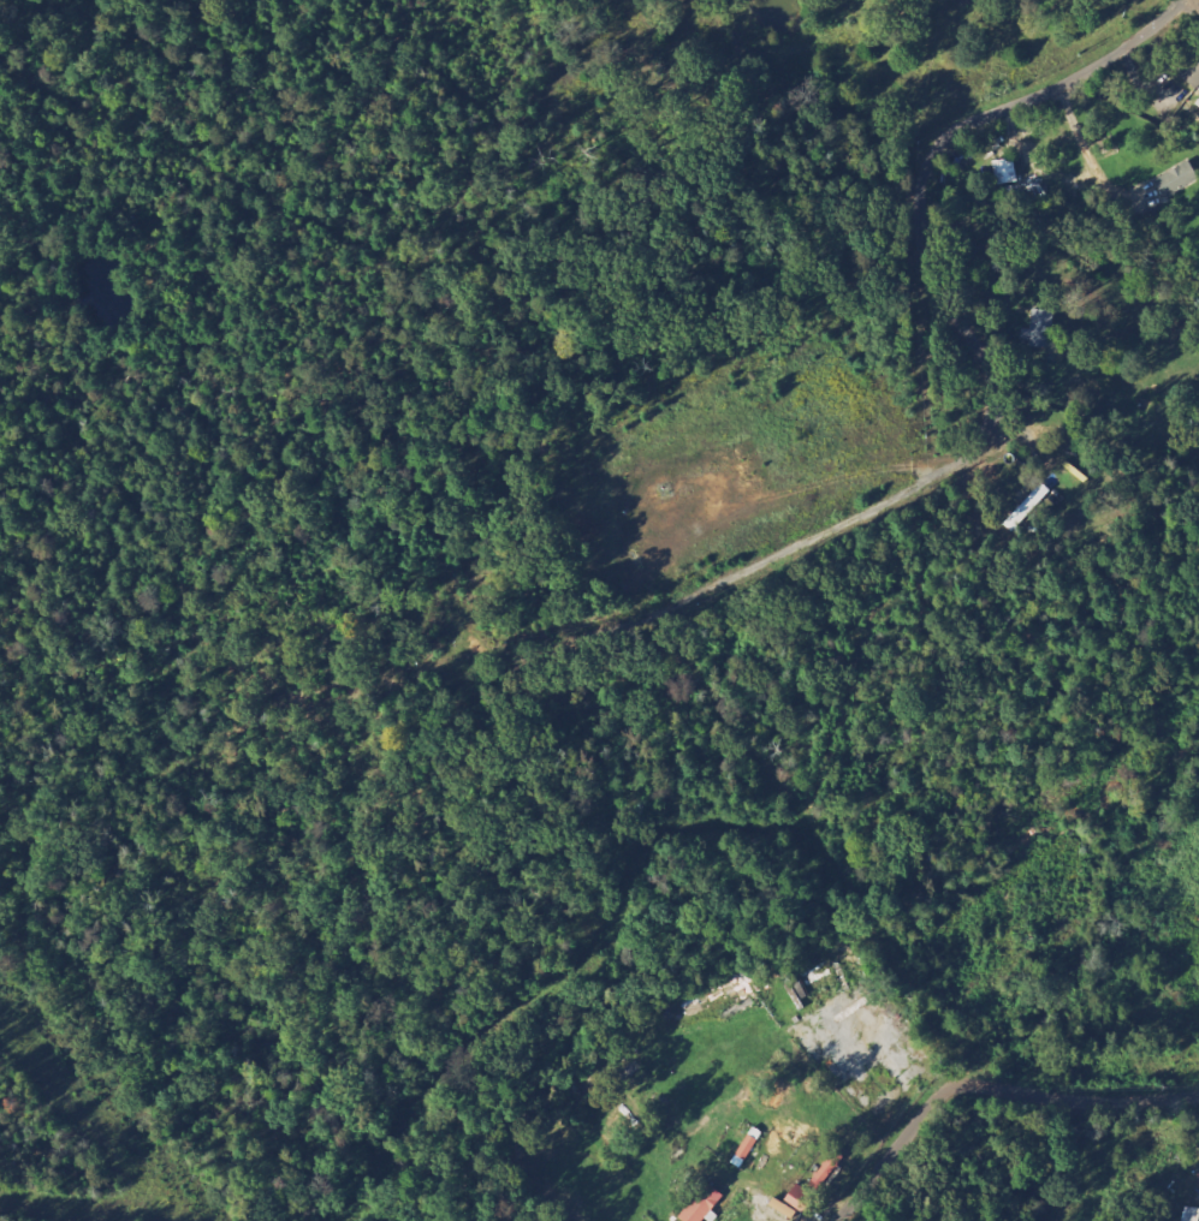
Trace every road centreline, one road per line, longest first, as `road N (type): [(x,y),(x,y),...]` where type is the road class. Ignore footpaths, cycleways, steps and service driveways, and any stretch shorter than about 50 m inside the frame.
road 1 (residential): [(1189,0),(1051,84),(886,144)]
road 2 (residential): [(1198,1099),(956,1089)]

